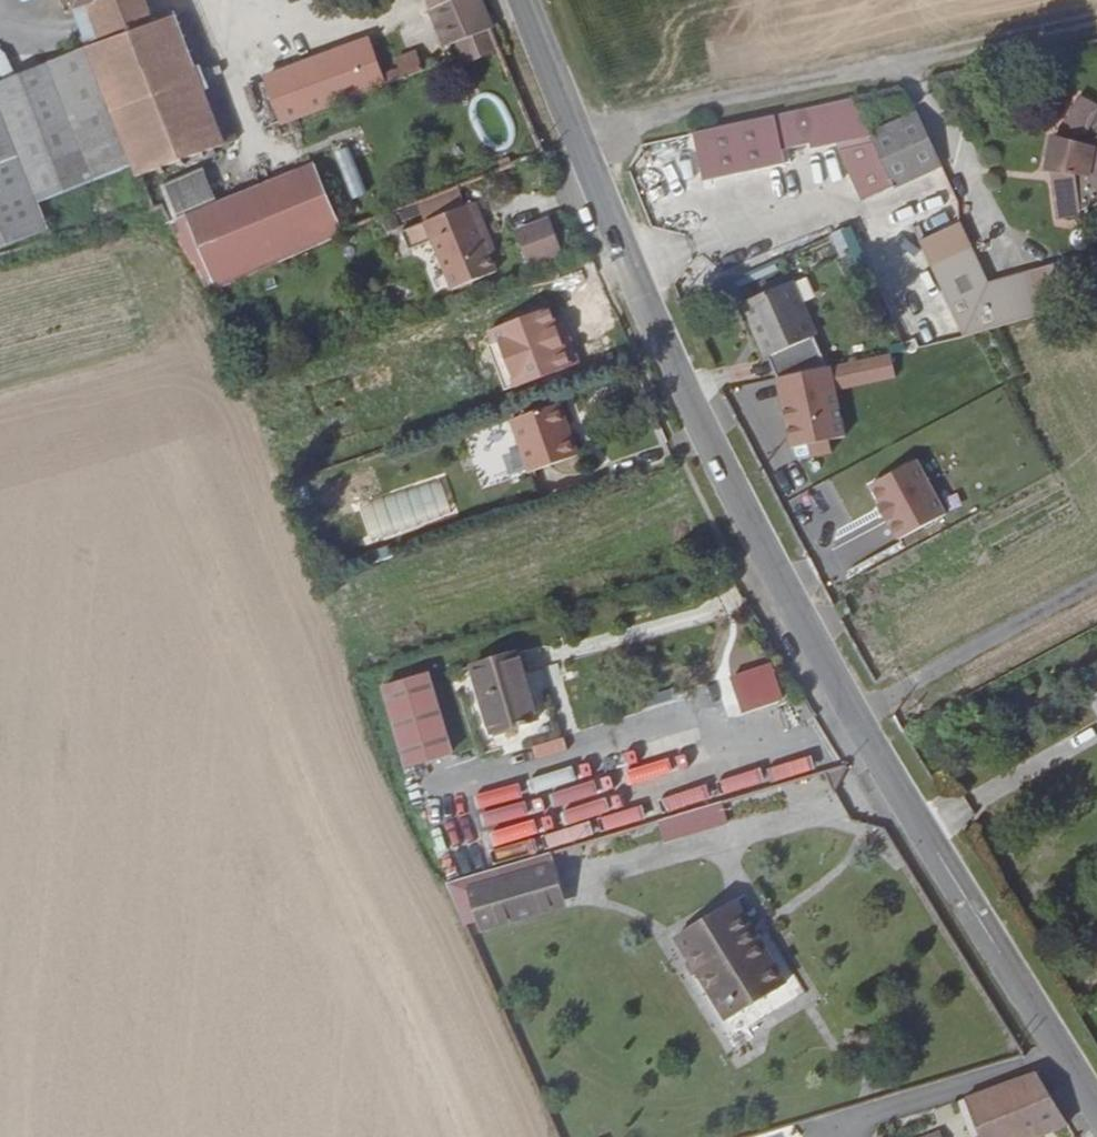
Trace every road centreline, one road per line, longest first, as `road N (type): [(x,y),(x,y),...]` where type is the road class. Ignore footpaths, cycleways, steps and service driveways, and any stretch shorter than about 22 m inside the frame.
road 1 (tertiary): [(1096,1110),(900,795),(734,494),(521,0)]

